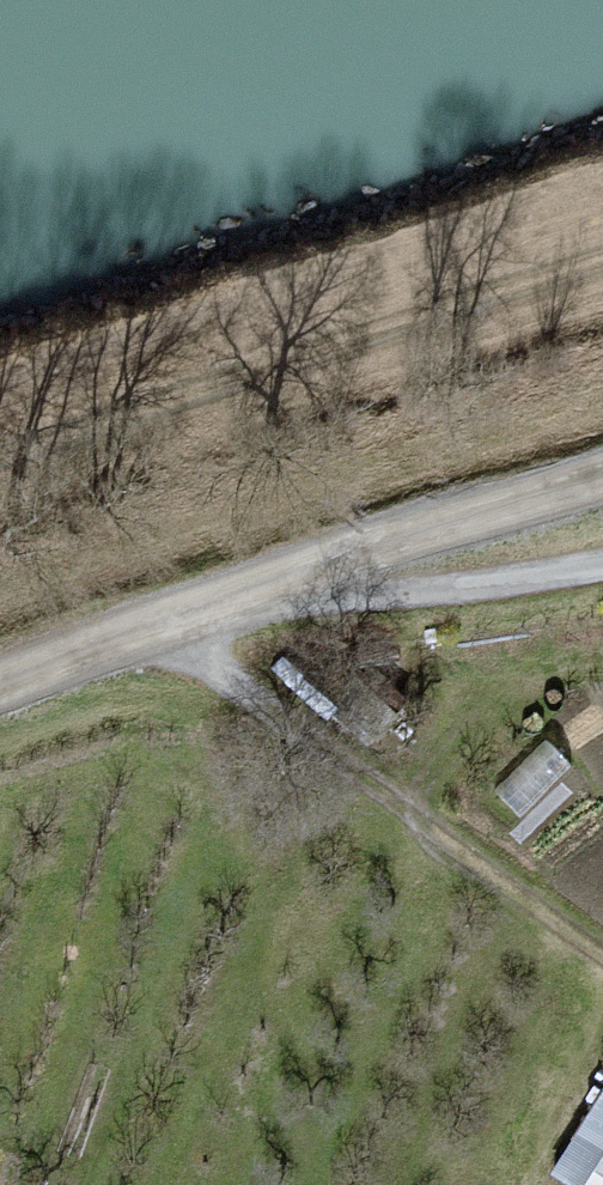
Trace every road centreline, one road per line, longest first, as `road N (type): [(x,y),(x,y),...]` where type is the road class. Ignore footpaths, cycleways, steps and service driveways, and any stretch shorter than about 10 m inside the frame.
road 1 (track): [(0,667),(602,477)]
road 2 (track): [(171,610),(190,646),(602,970)]
road 3 (unclassified): [(370,591),(602,563)]
road 4 (unclassified): [(370,591),(284,601),(262,598),(250,584)]

